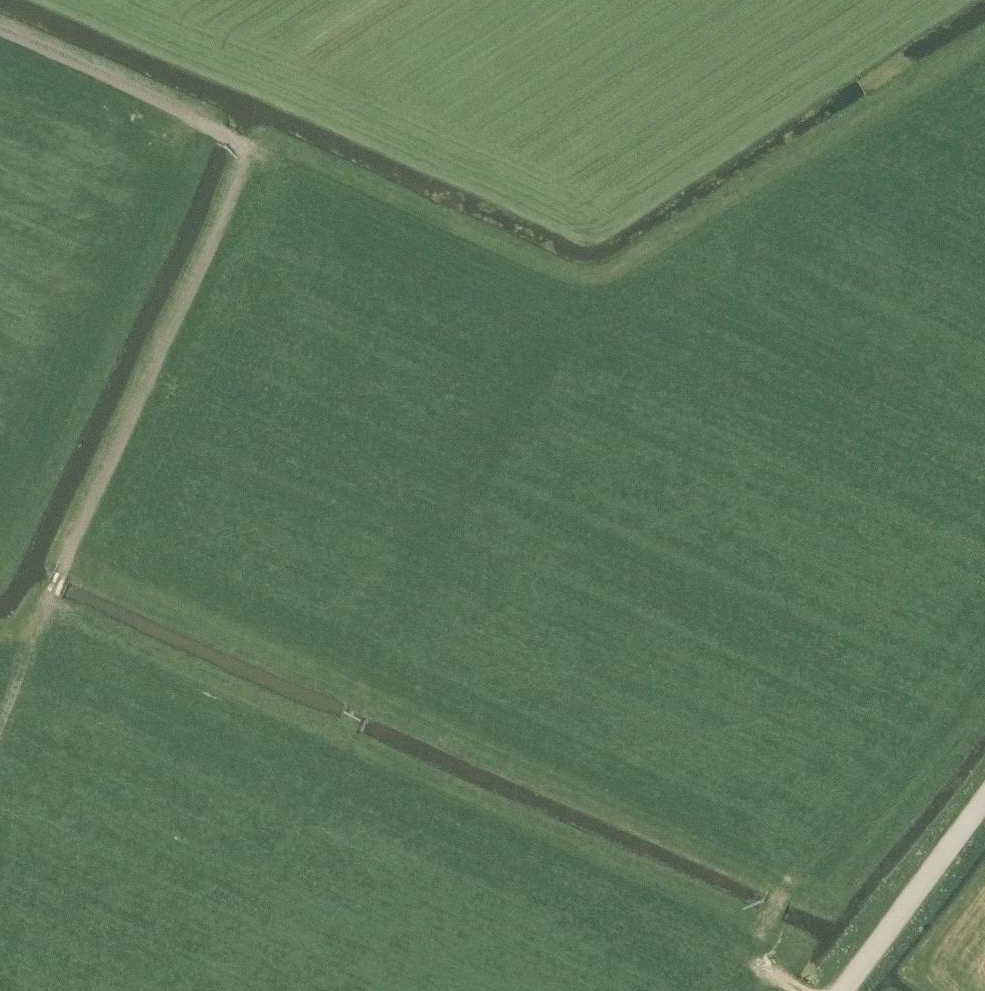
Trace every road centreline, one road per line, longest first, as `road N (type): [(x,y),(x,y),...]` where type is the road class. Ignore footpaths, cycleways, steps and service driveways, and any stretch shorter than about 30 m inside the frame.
road 1 (tertiary): [(845,990),(984,802)]

